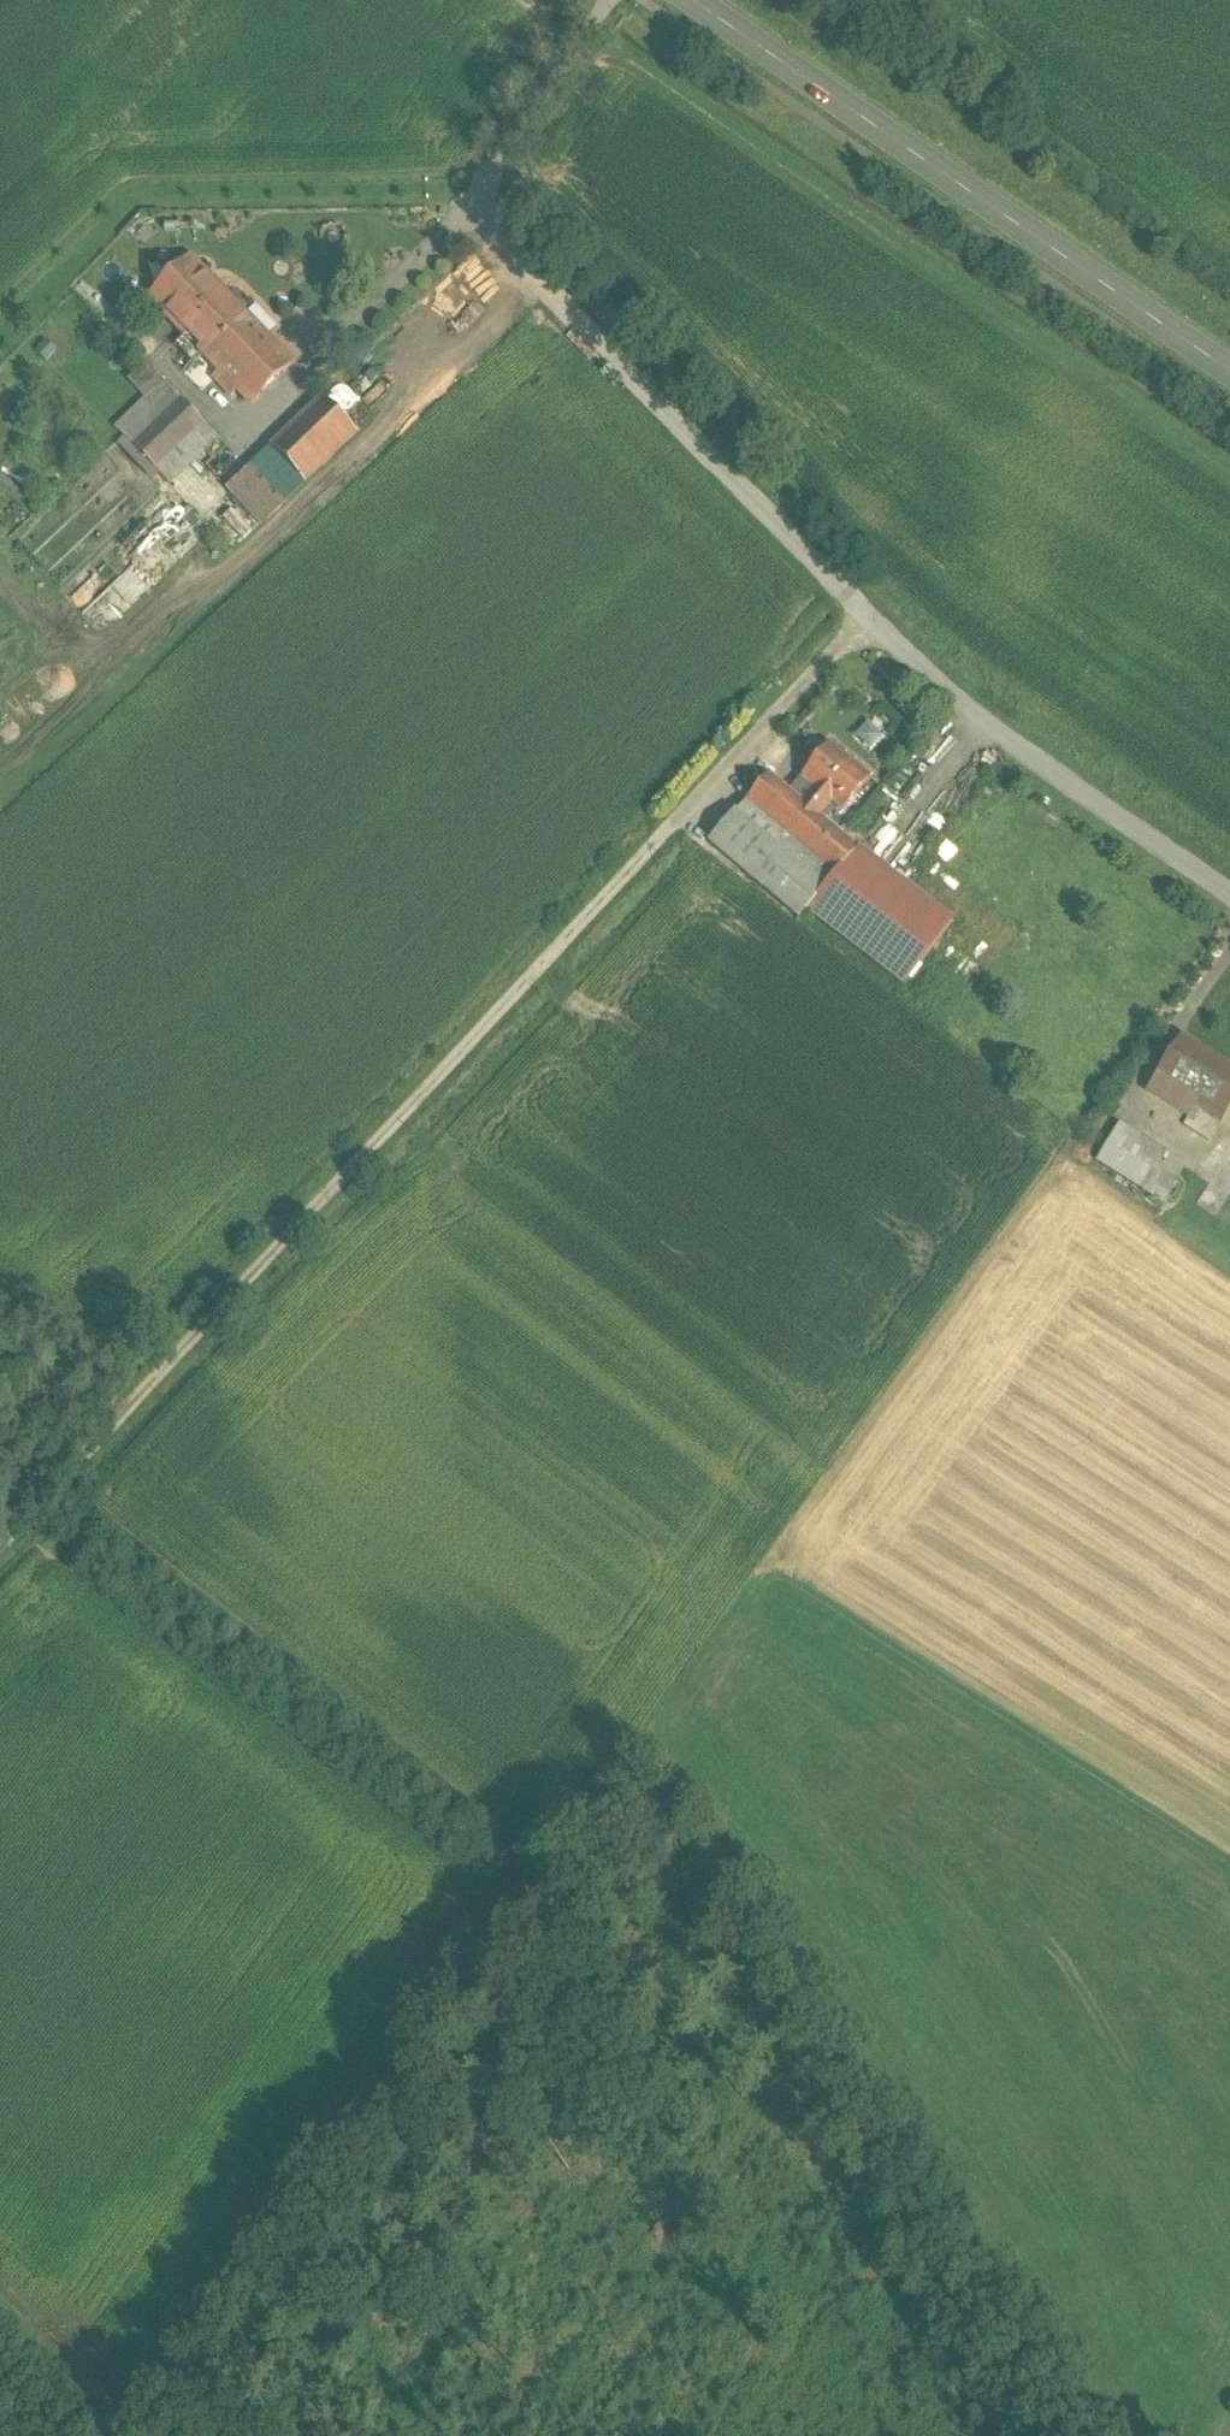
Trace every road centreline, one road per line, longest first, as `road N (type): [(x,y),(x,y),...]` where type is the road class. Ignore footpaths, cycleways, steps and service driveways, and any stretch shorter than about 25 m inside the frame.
road 1 (track): [(868,618),(0,1546)]
road 2 (unclassified): [(609,0),(489,182),(483,205),(492,233),(916,666),(1006,743),(1229,899)]
road 3 (tertiary): [(1229,373),(692,0)]

